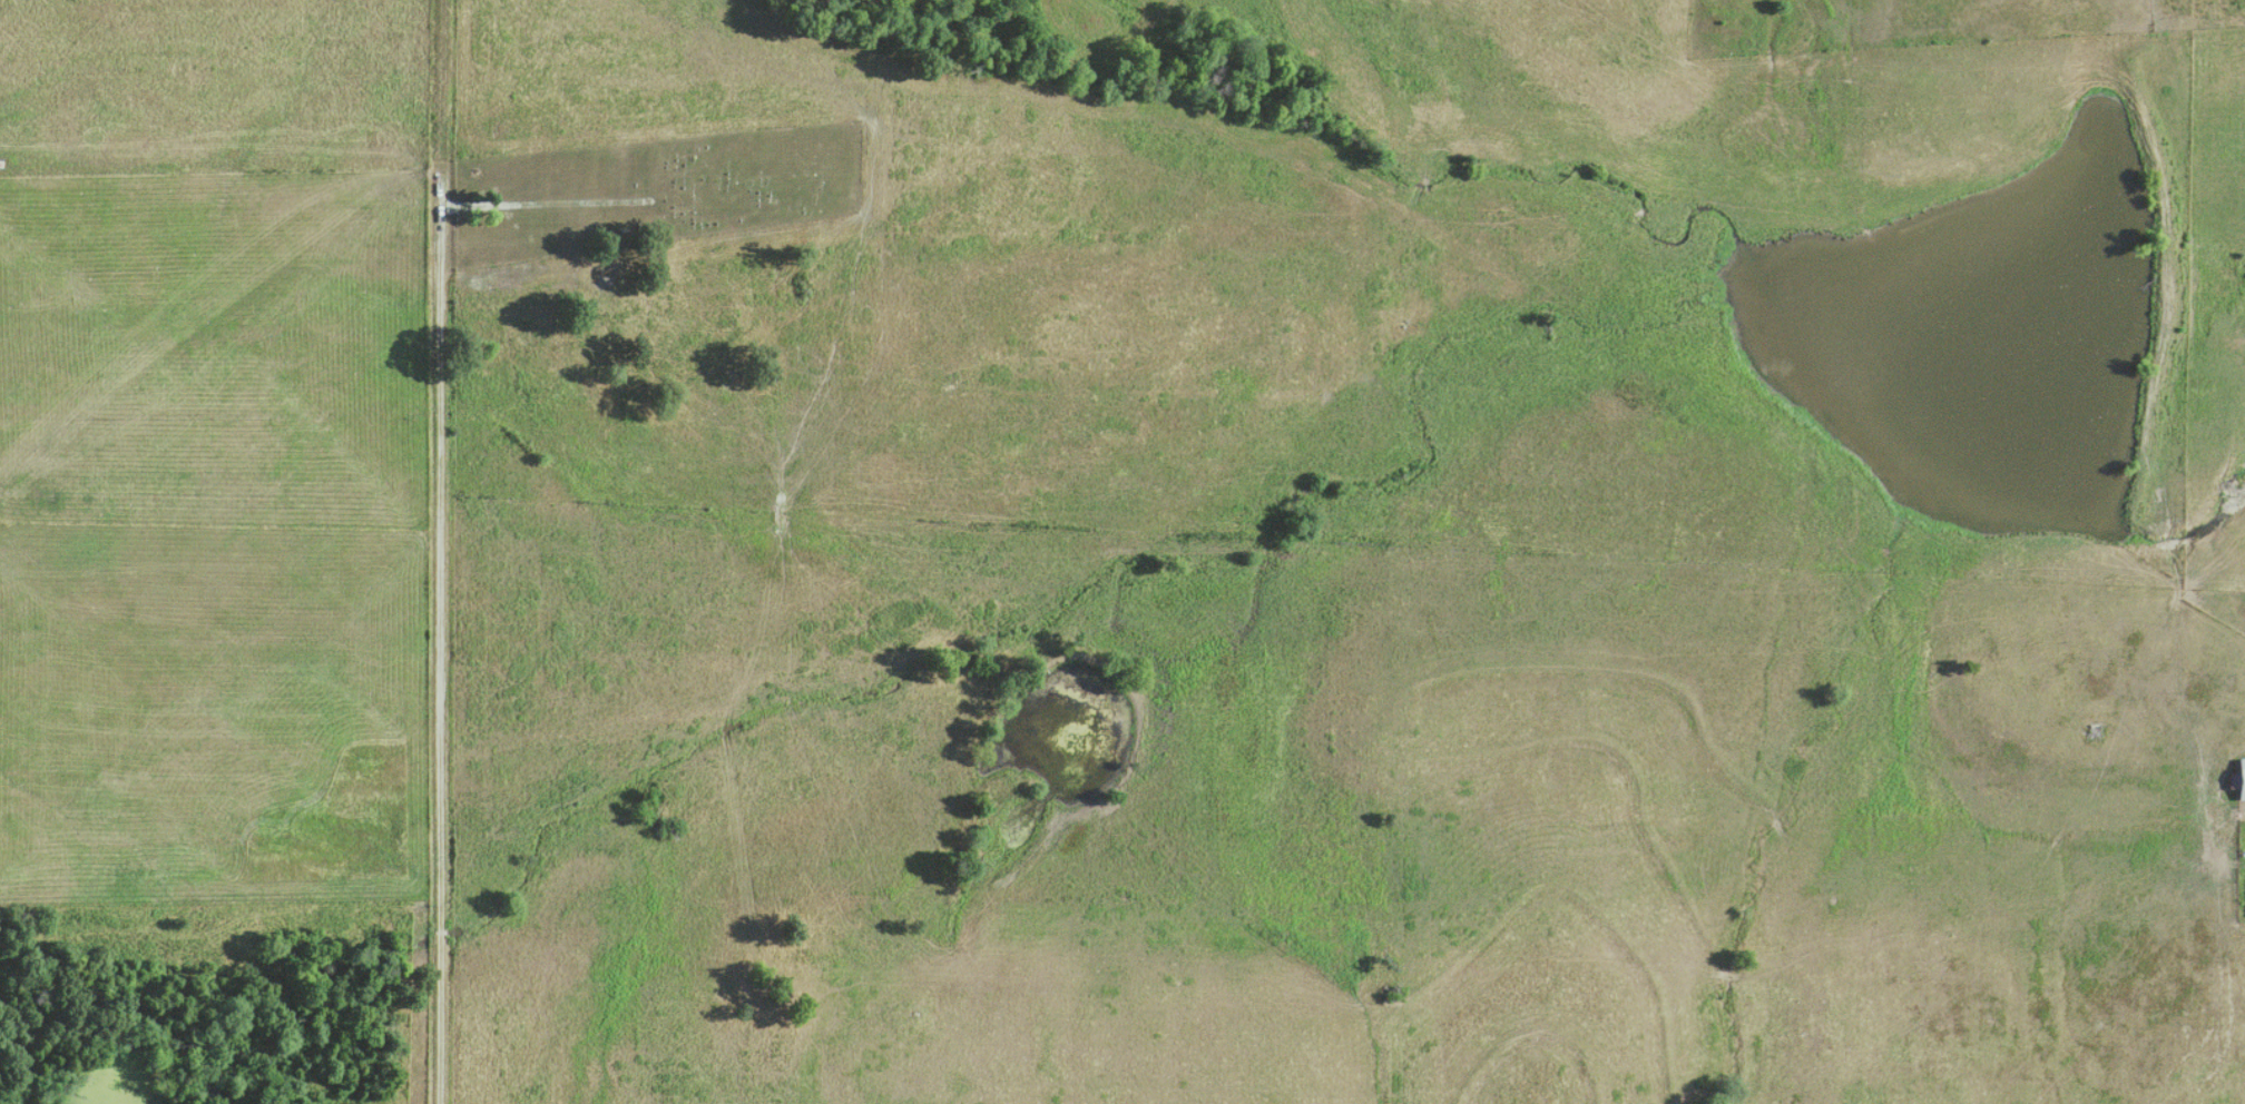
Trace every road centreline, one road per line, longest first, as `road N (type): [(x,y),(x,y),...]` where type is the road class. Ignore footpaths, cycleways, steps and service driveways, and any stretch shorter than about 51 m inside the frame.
road 1 (residential): [(438,1103),(442,178)]

